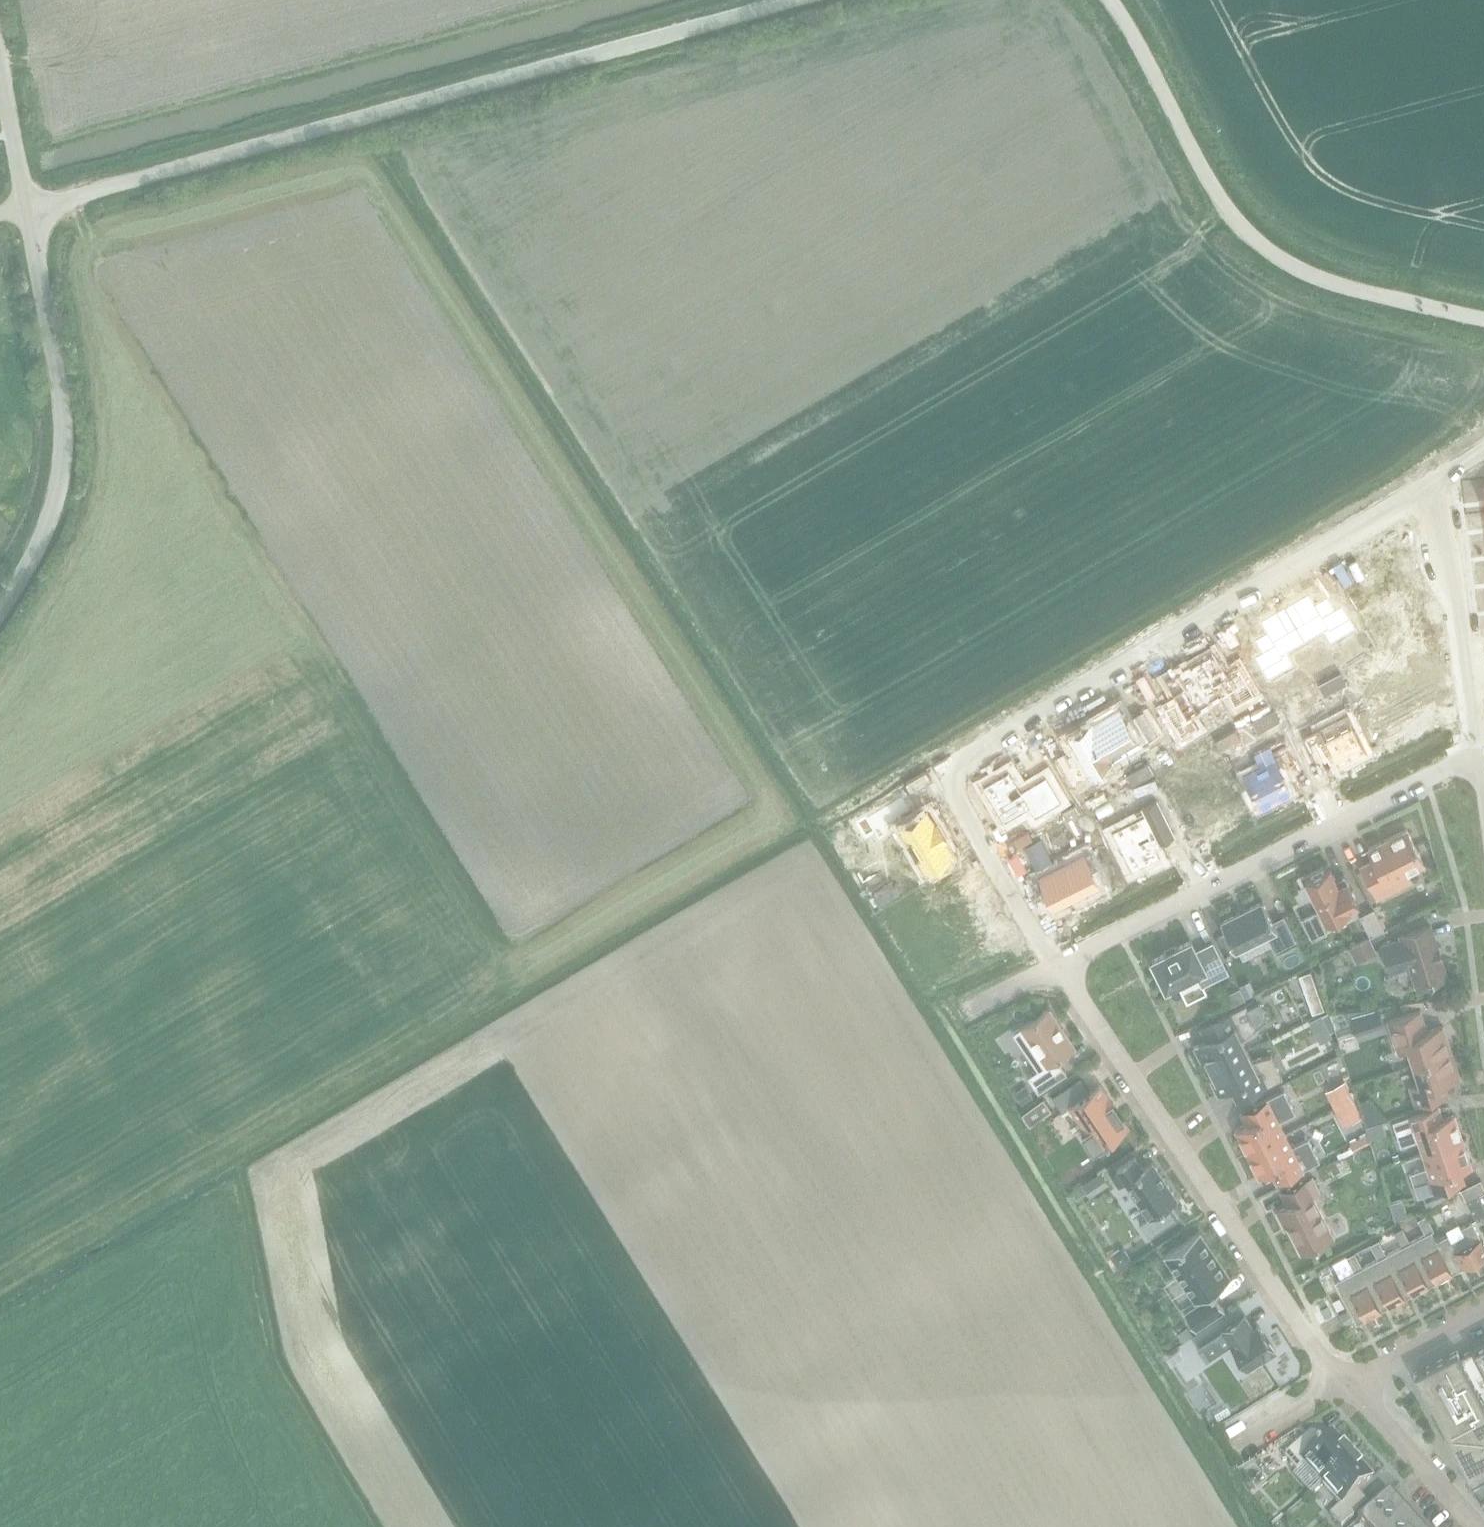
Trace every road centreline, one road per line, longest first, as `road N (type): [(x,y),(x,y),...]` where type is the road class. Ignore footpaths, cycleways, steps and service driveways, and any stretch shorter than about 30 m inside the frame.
road 1 (residential): [(1435,479),(940,771),(1059,962)]
road 2 (unclassified): [(28,200),(774,0)]
road 3 (unclassified): [(1111,0),(1218,196),(1253,237),(1325,279),(1483,319)]
road 4 (residential): [(1344,1380),(1319,1355),(1059,962)]
road 5 (residential): [(1059,962),(1478,752)]
road 6 (unclassified): [(0,608),(54,507),(63,457),(28,200)]
road 7 (residential): [(1435,479),(1478,752)]
road 8 (residential): [(1478,1526),(1344,1380)]
road 9 (residential): [(1344,1380),(1483,1310)]
road 10 (unclassified): [(28,200),(0,71)]
road 11 (residential): [(1233,1446),(1344,1380)]

